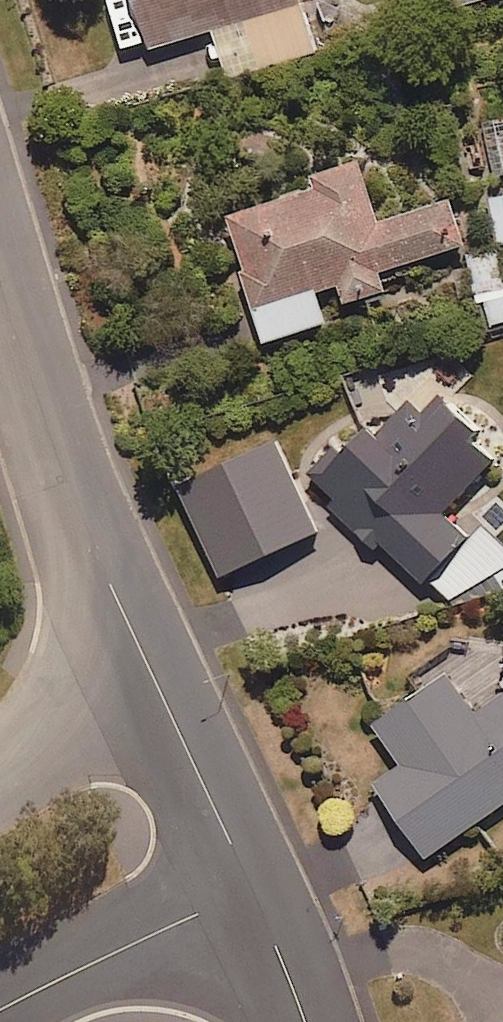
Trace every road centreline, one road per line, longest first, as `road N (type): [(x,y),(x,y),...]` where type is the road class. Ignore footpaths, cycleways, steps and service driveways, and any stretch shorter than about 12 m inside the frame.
road 1 (residential): [(0,267),(78,519),(253,887)]
road 2 (residential): [(0,1011),(253,887)]
road 3 (residential): [(253,887),(305,1021)]

